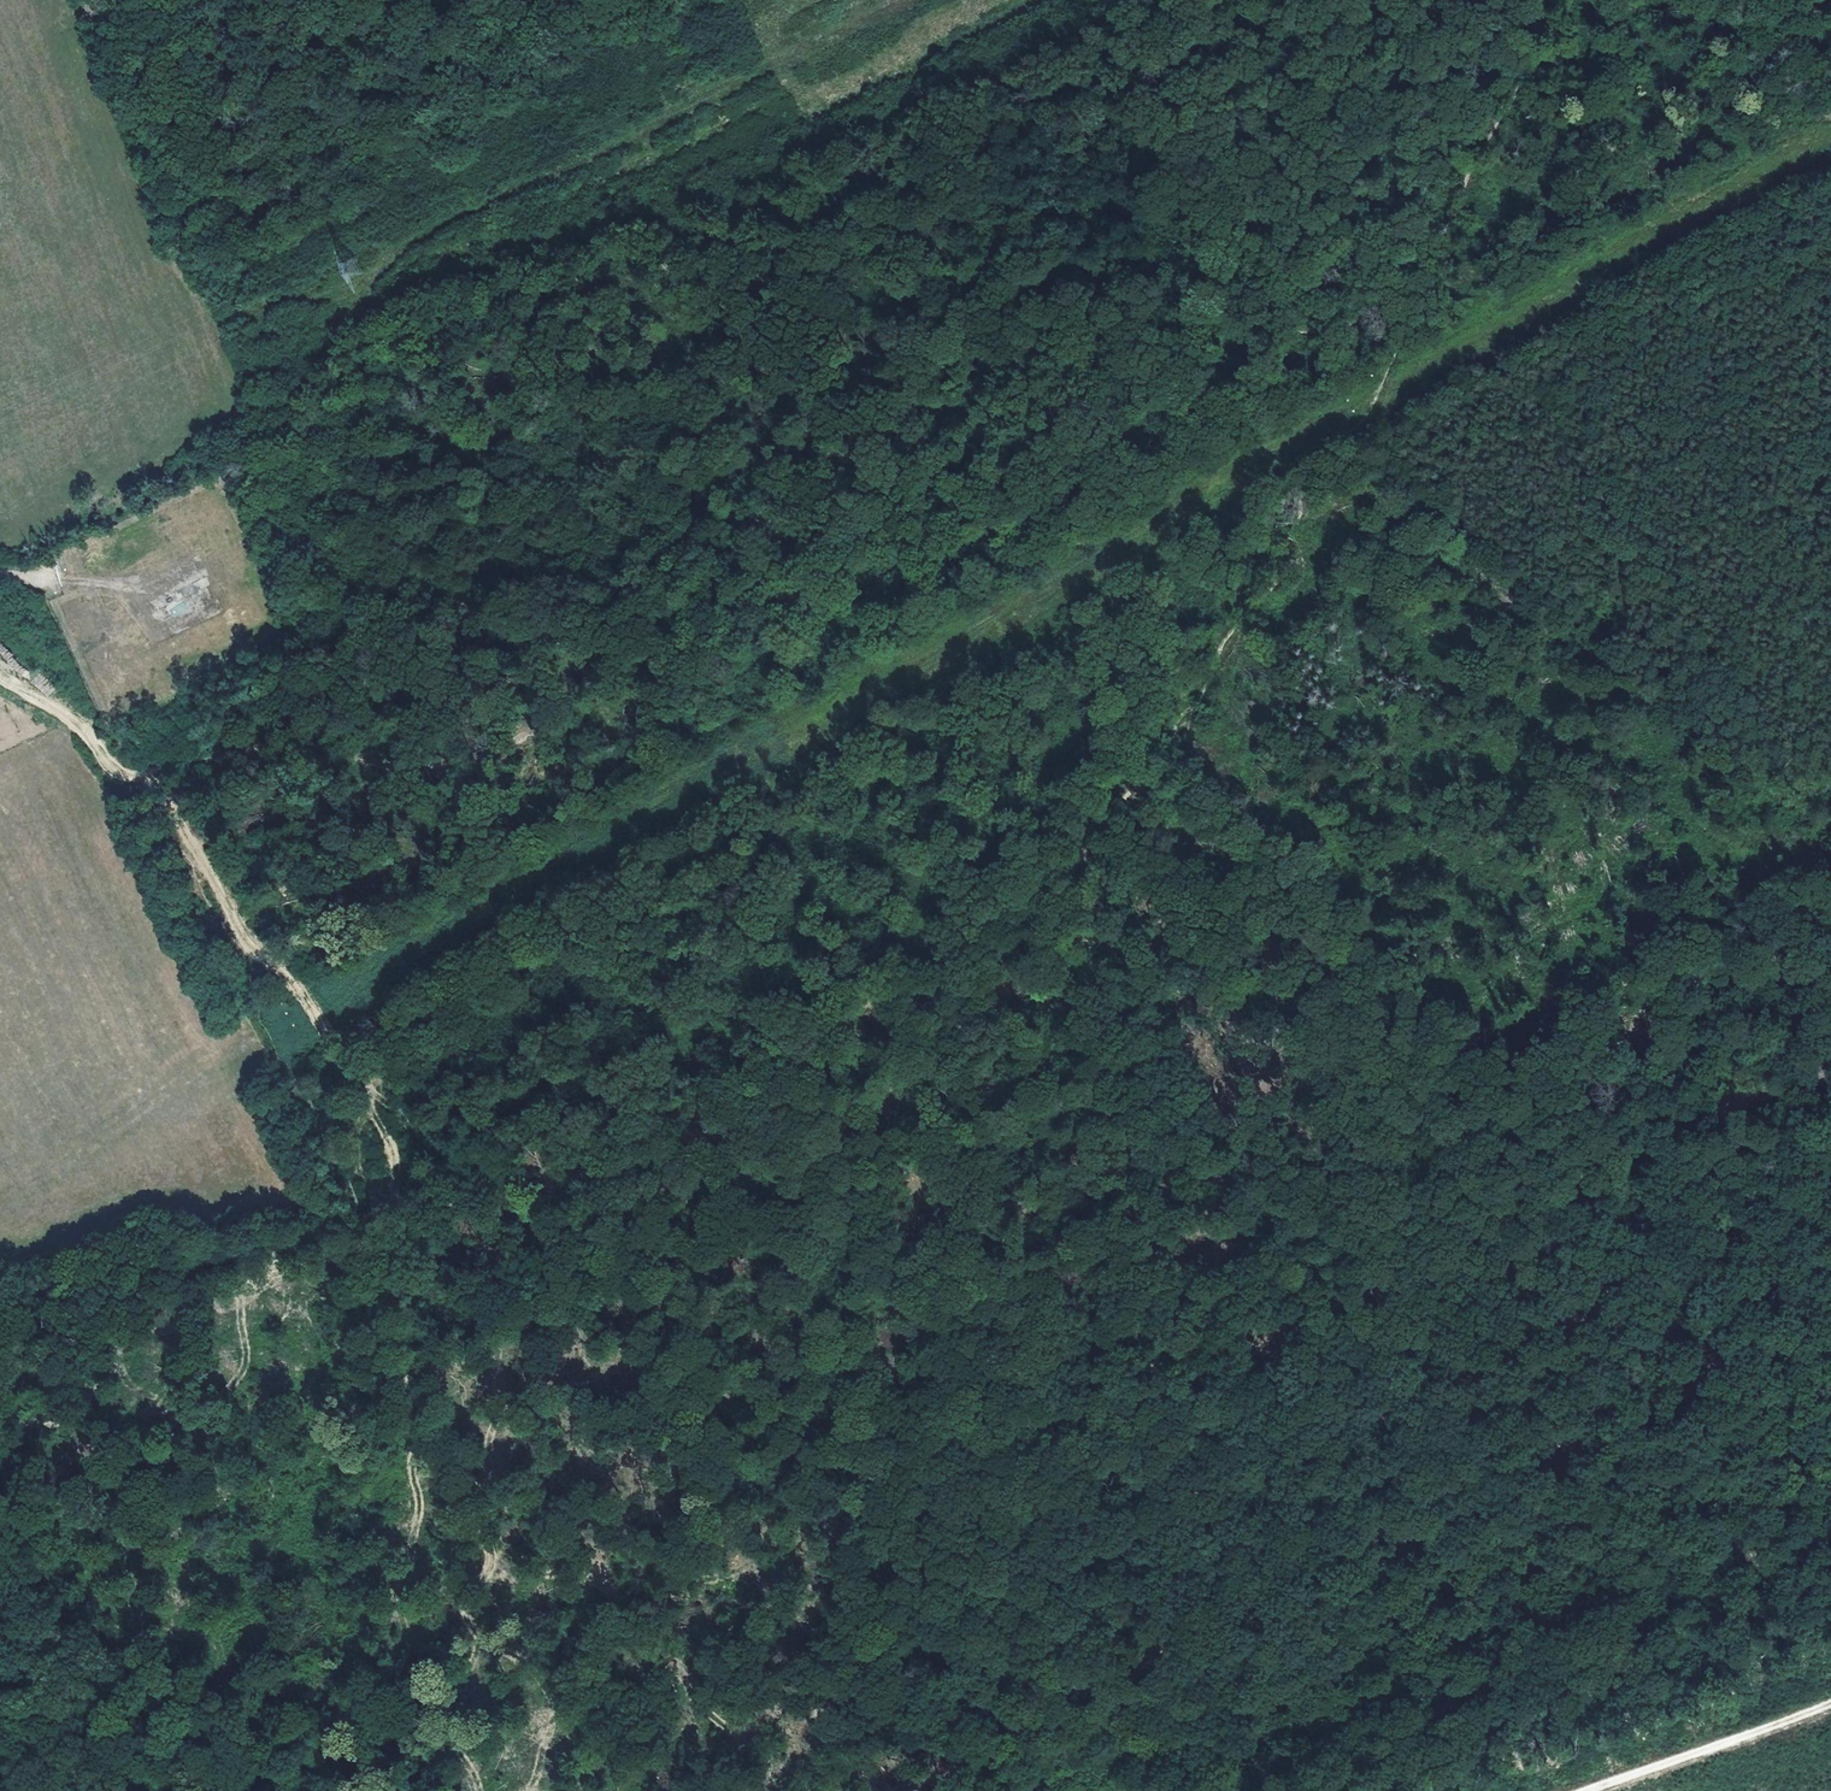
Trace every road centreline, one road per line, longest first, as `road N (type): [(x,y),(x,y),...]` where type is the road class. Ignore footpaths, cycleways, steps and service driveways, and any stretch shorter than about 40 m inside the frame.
road 1 (track): [(0,1410),(51,1415),(96,1385),(123,1293),(200,1247),(363,1237),(637,1164),(982,973),(1163,762),(1347,435),(1574,0)]
road 2 (track): [(0,674),(74,720),(227,926),(363,1237)]
road 3 (track): [(1579,1790),(1830,1699)]
road 4 (track): [(0,575),(161,585)]

